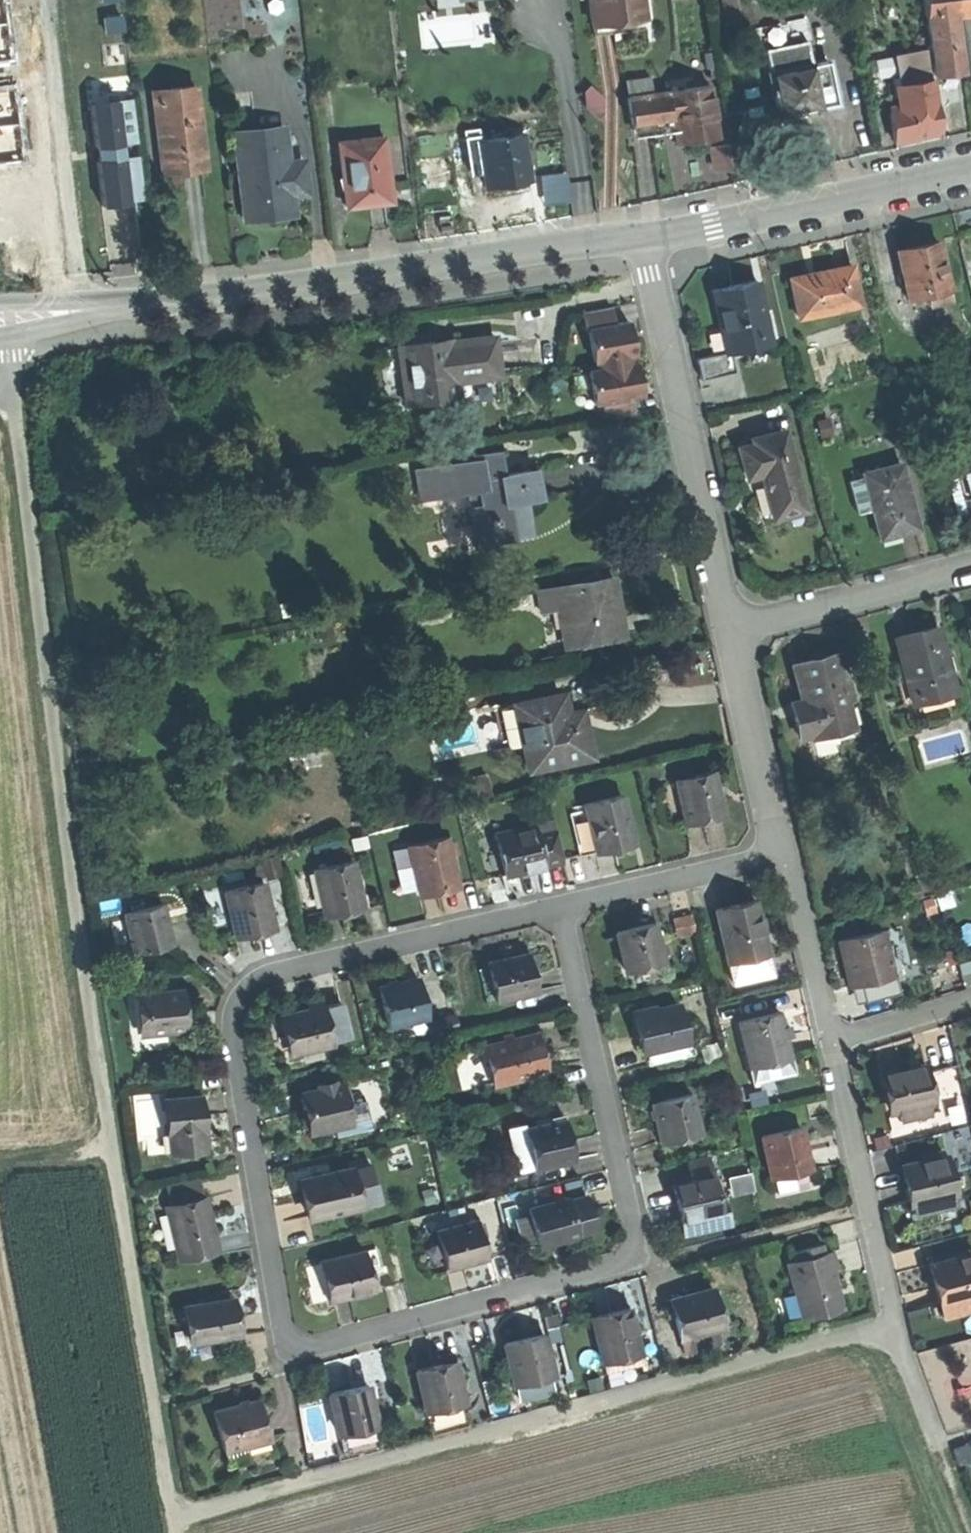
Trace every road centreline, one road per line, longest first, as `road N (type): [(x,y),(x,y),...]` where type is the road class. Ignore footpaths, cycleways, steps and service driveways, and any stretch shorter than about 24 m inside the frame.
road 1 (residential): [(564,905),(277,971),(243,991),(227,1018),(281,1340),(305,1355),(623,1267),(640,1234)]
road 2 (tertiary): [(644,228),(255,287),(79,304)]
road 3 (residential): [(644,228),(735,630)]
road 4 (residential): [(640,1234),(564,905)]
road 5 (tertiary): [(970,168),(644,228)]
road 6 (residential): [(831,1043),(894,1320)]
road 7 (residential): [(970,569),(735,630)]
road 8 (residential): [(735,630),(783,855)]
road 9 (residential): [(783,855),(564,905)]
road 10 (residential): [(783,855),(831,1043)]
road 11 (residential): [(970,1003),(831,1043)]

